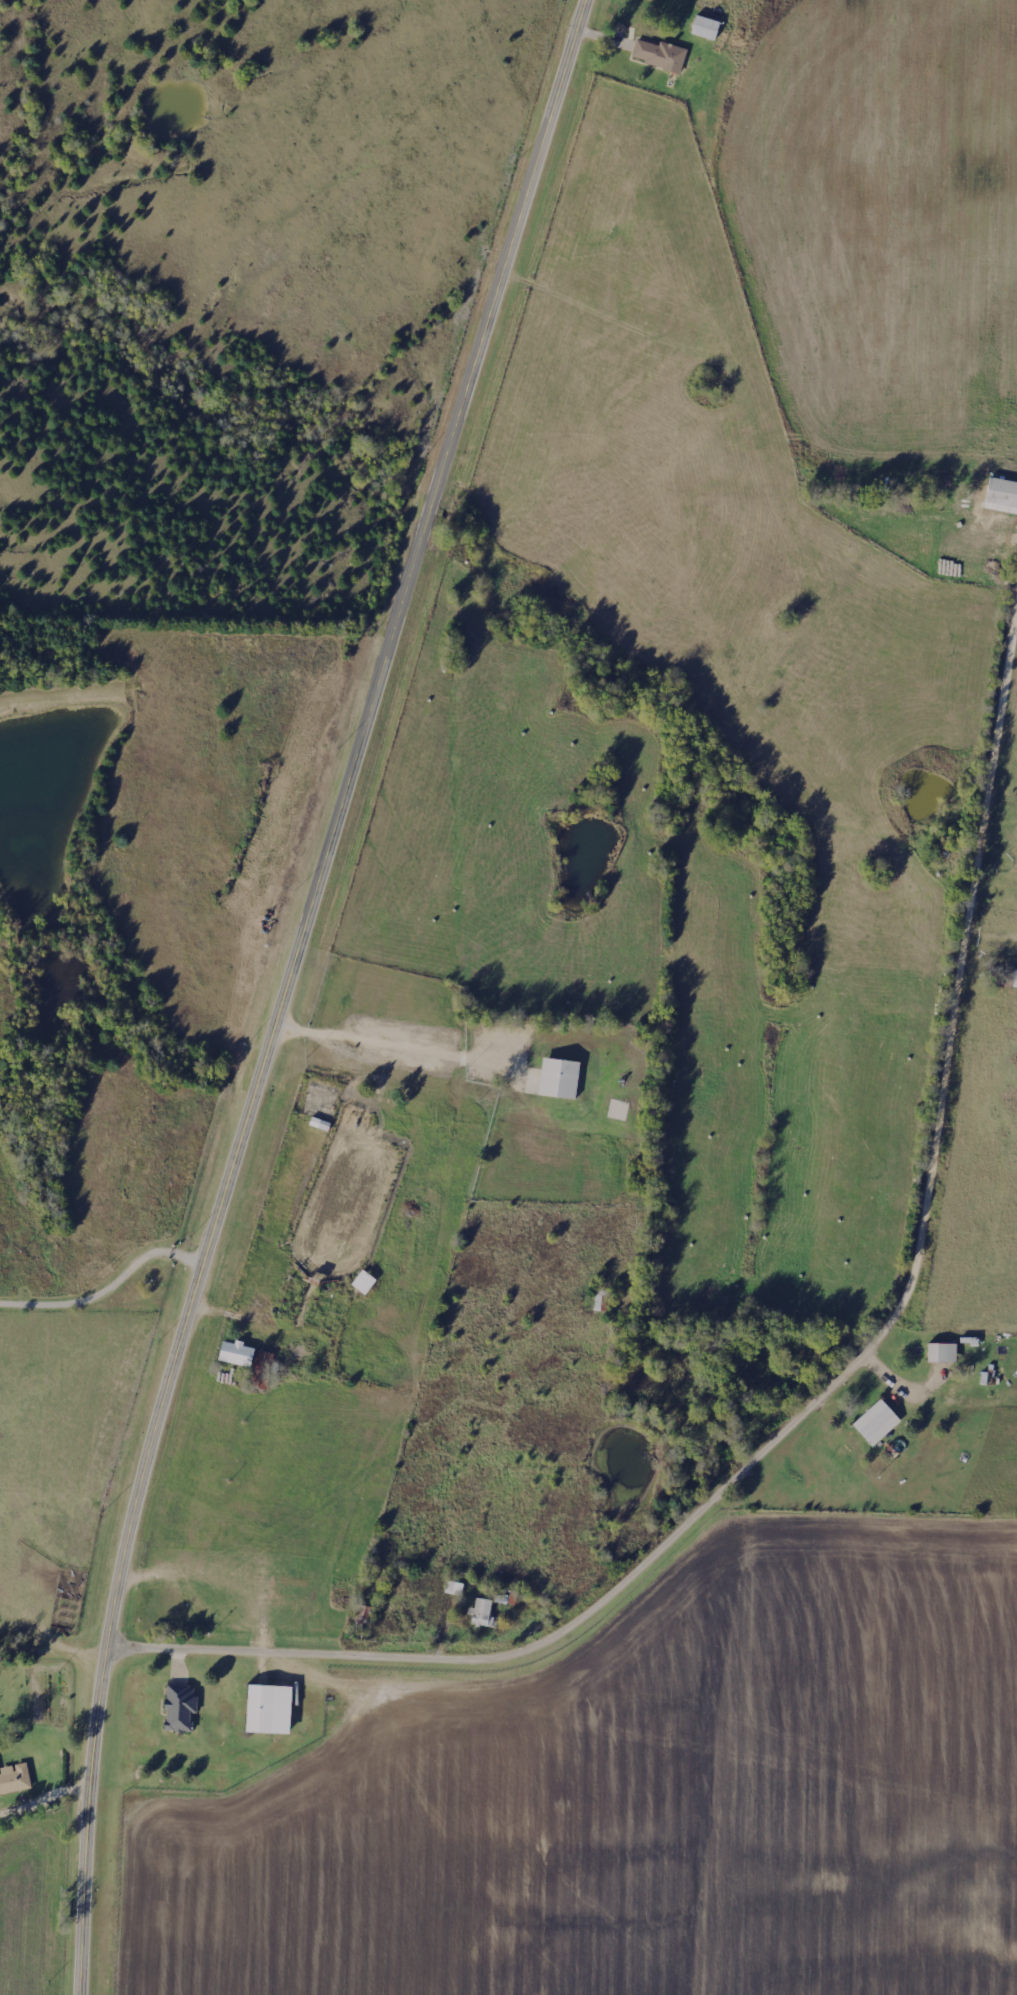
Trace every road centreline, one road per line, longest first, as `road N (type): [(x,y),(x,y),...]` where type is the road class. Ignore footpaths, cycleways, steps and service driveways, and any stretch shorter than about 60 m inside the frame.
road 1 (secondary): [(589,0),(141,1498),(105,1693),(84,1994)]
road 2 (residential): [(112,1647),(598,1631),(925,1298),(1016,776)]

